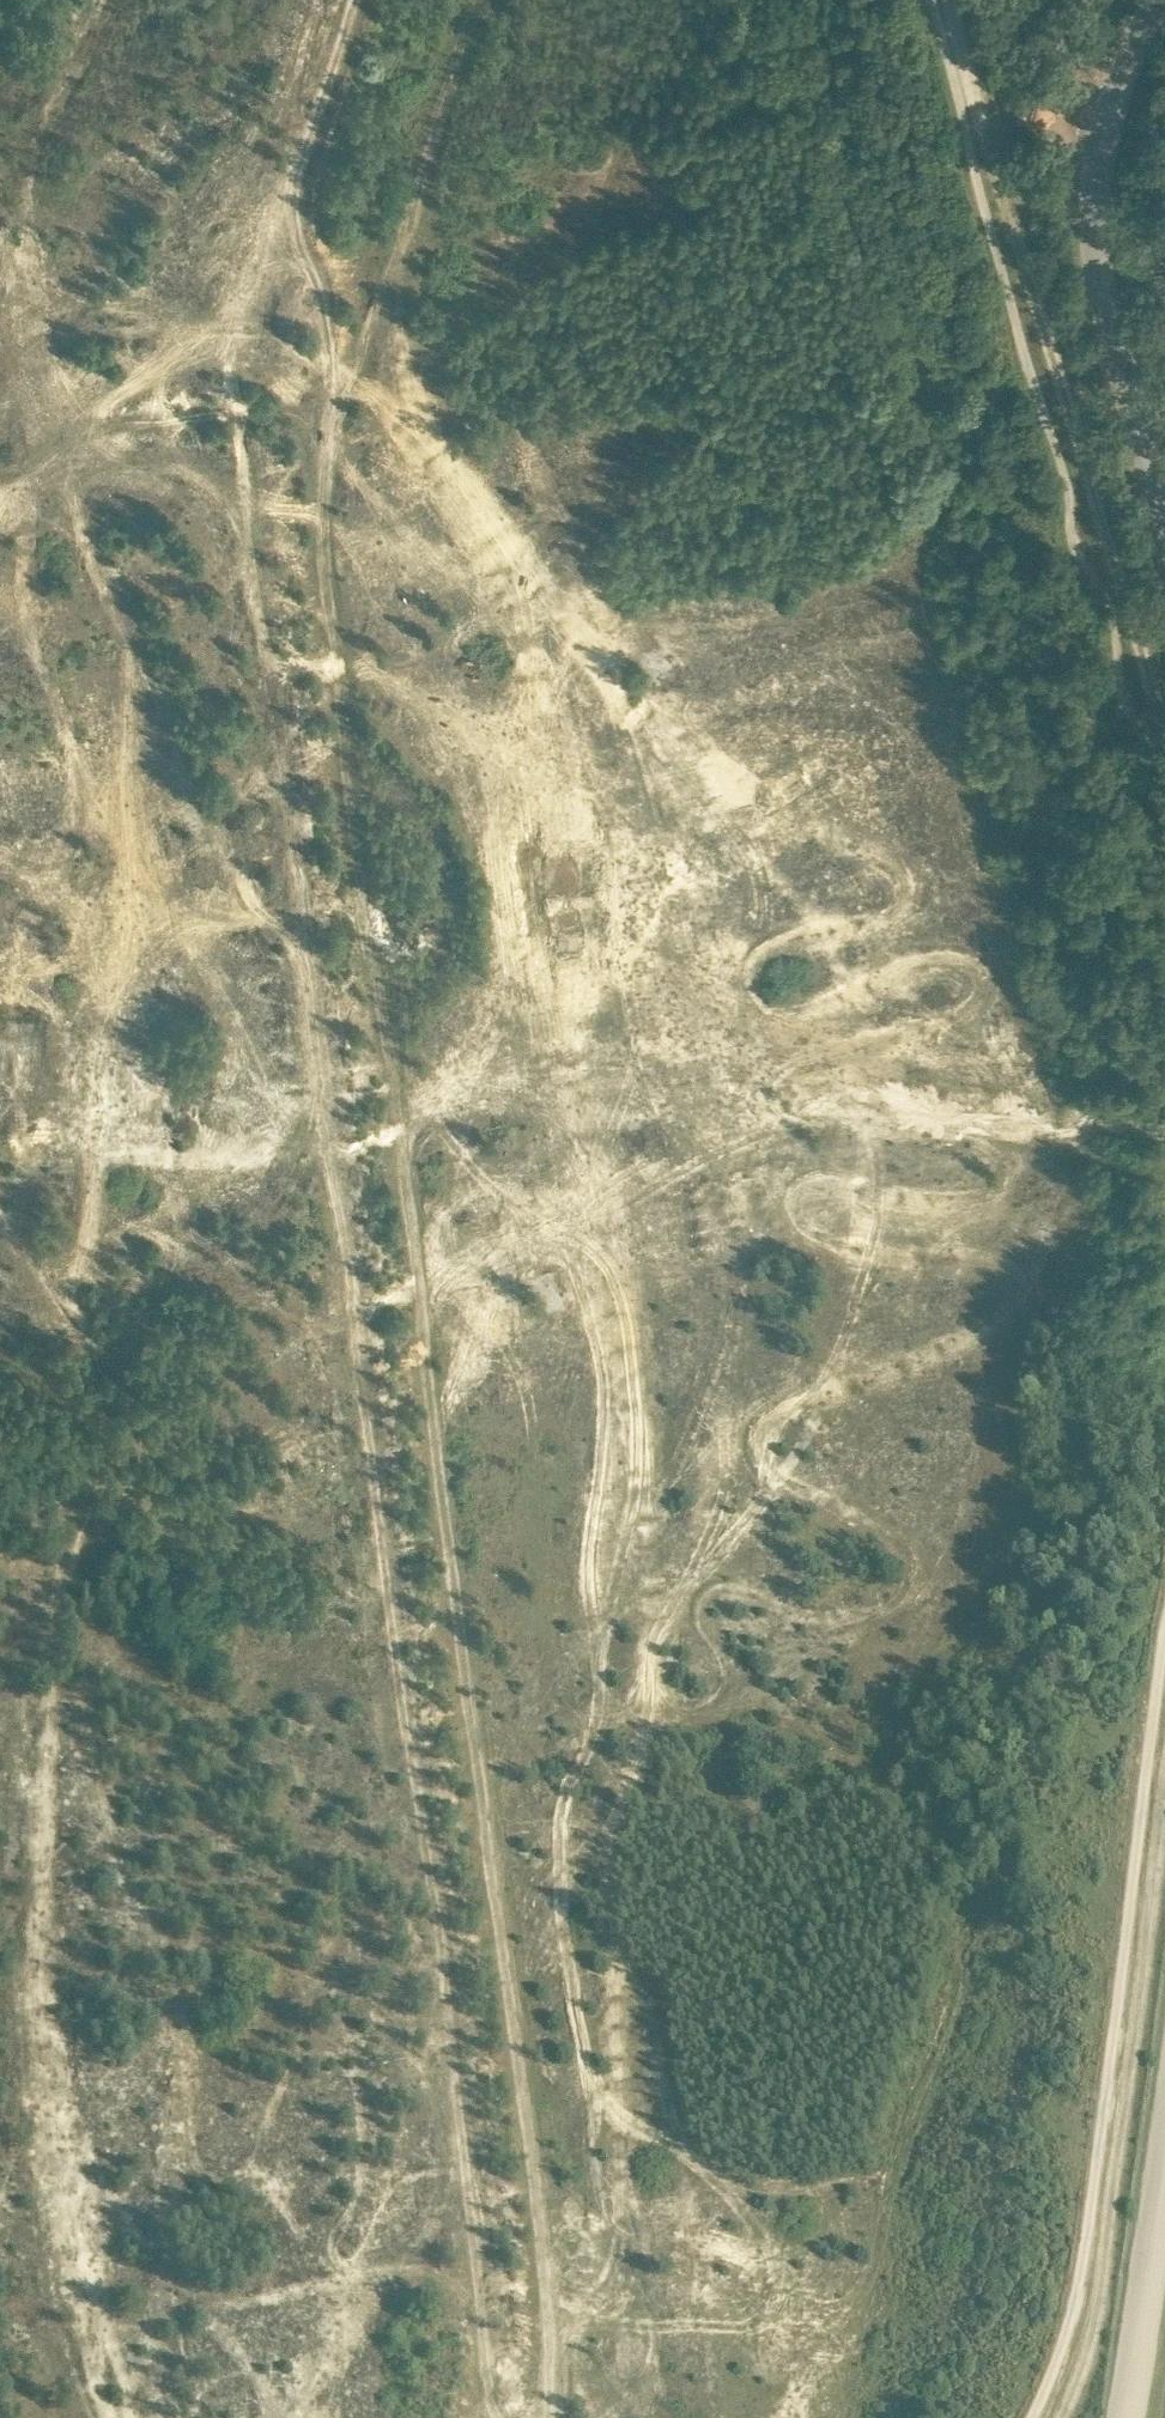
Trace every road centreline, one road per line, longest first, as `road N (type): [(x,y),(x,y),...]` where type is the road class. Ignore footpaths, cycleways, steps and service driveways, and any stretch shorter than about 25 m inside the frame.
road 1 (track): [(550,2417),(497,1905),(316,555),(320,286),(292,223)]
road 2 (unclassified): [(1164,508),(1108,294),(1098,201),(1104,121),(1147,0)]
road 3 (unclassified): [(1134,2417),(1164,2191)]

